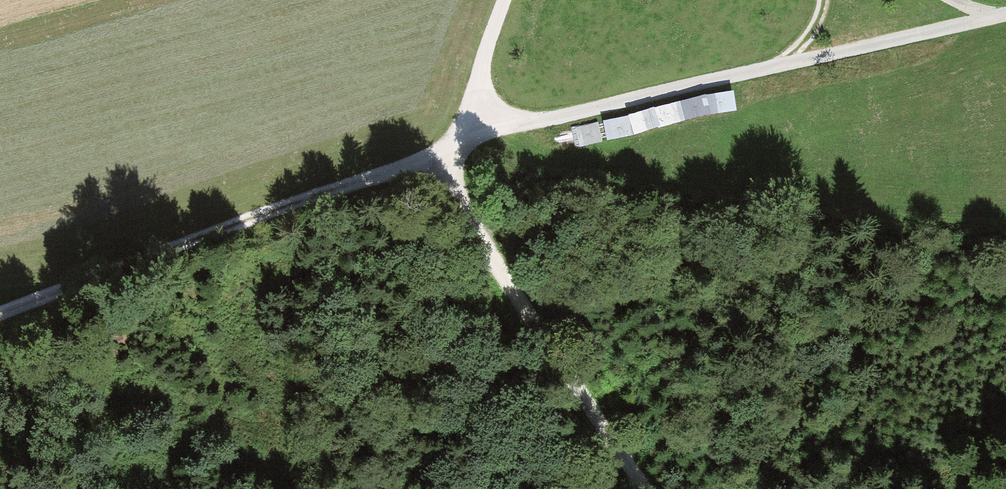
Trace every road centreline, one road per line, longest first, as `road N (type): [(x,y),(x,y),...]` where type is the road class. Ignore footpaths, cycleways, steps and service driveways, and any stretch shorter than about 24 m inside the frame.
road 1 (unclassified): [(0,317),(457,140),(1005,14)]
road 2 (track): [(633,475),(461,209),(457,140),(506,0)]

